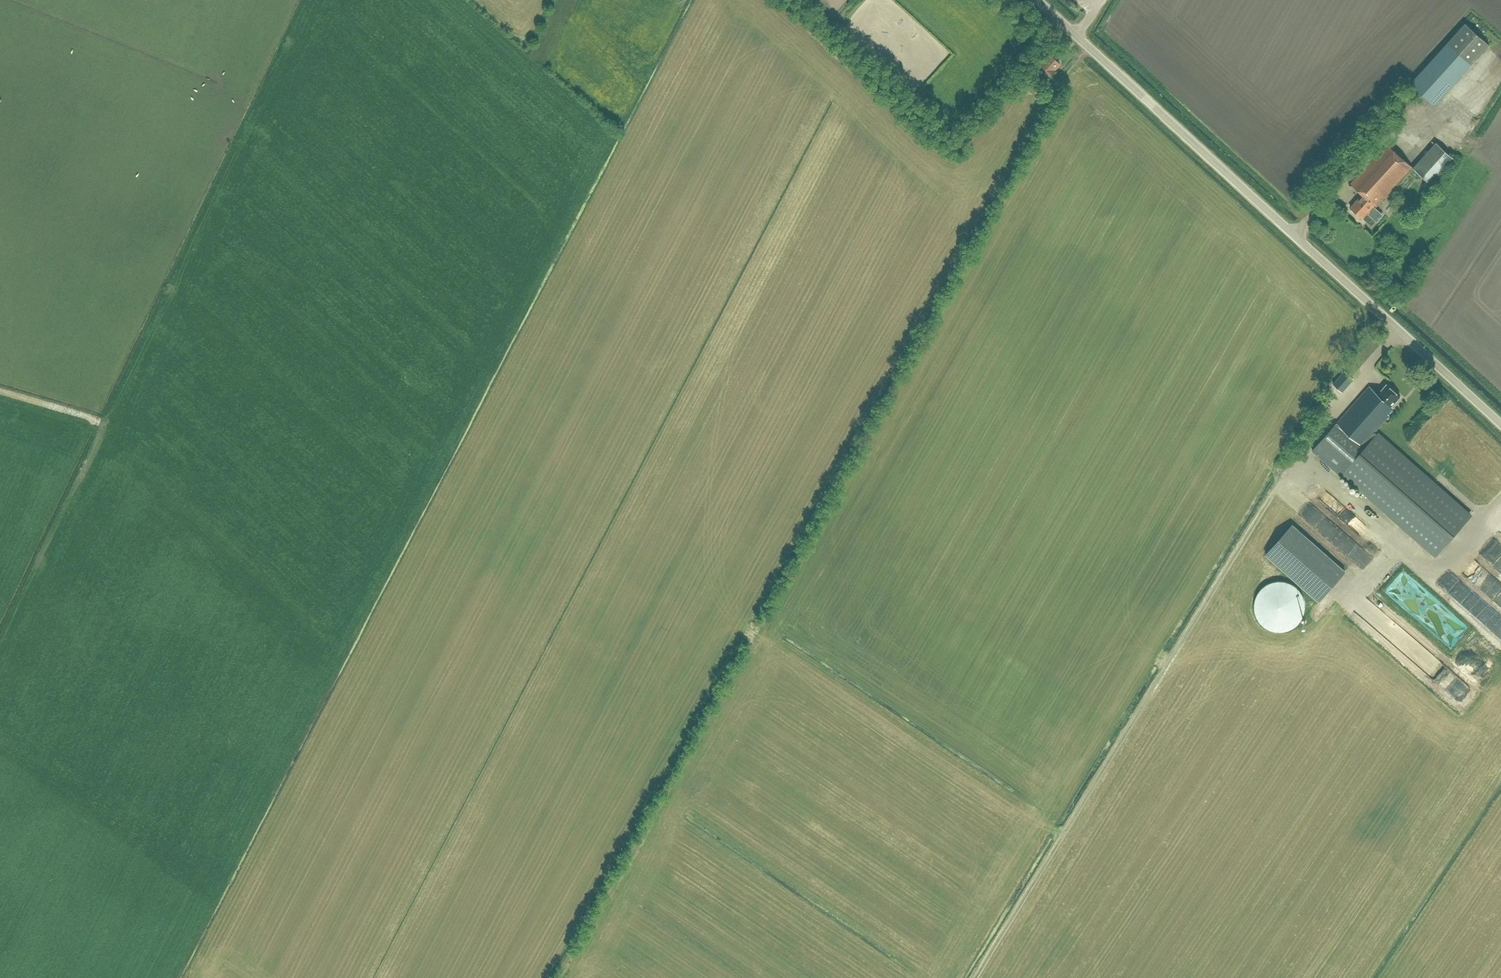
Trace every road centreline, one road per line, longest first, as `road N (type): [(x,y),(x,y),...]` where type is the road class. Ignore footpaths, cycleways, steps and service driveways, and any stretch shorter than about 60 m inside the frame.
road 1 (unclassified): [(1500,424),(1037,0)]

